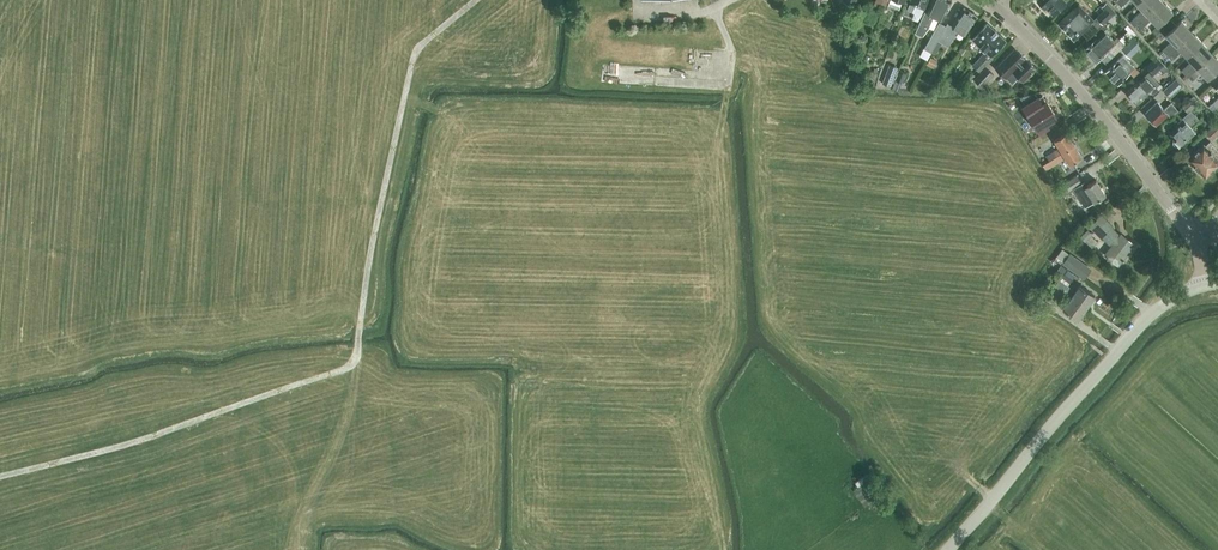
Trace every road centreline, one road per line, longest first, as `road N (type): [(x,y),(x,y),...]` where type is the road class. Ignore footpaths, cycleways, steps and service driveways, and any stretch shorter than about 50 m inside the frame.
road 1 (track): [(475,0),(414,56),(350,365),(123,445),(0,476)]
road 2 (tertiary): [(948,549),(1144,320),(1204,286)]
road 3 (unclassified): [(1194,242),(1080,92),(998,9)]

